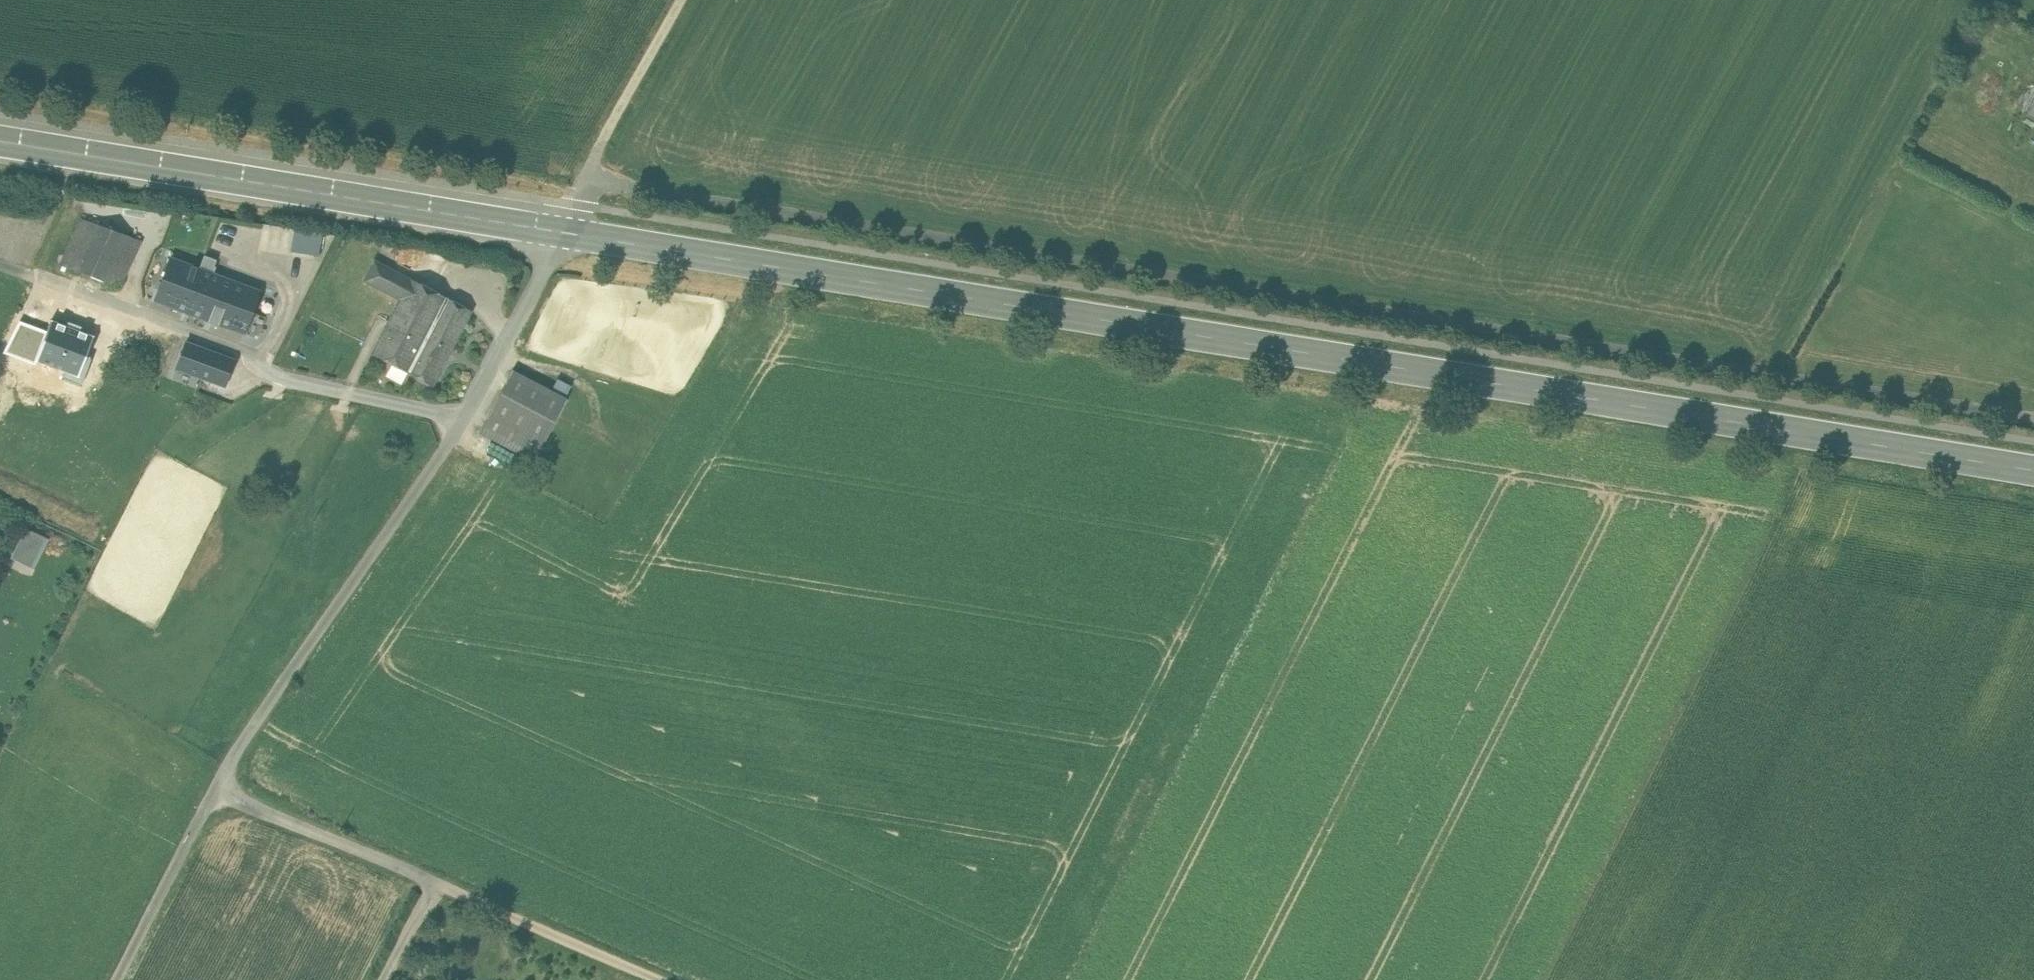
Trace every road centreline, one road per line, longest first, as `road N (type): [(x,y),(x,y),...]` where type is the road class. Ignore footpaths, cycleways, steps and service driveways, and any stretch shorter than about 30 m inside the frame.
road 1 (secondary): [(2033,467),(0,135)]
road 2 (unclassified): [(573,198),(590,185),(640,179),(1333,287),(2033,410)]
road 3 (track): [(118,979),(215,788),(457,422),(563,223)]
road 4 (track): [(215,788),(676,979)]
road 5 (track): [(457,422),(274,378),(246,348),(0,265)]
road 6 (track): [(679,0),(573,198)]

